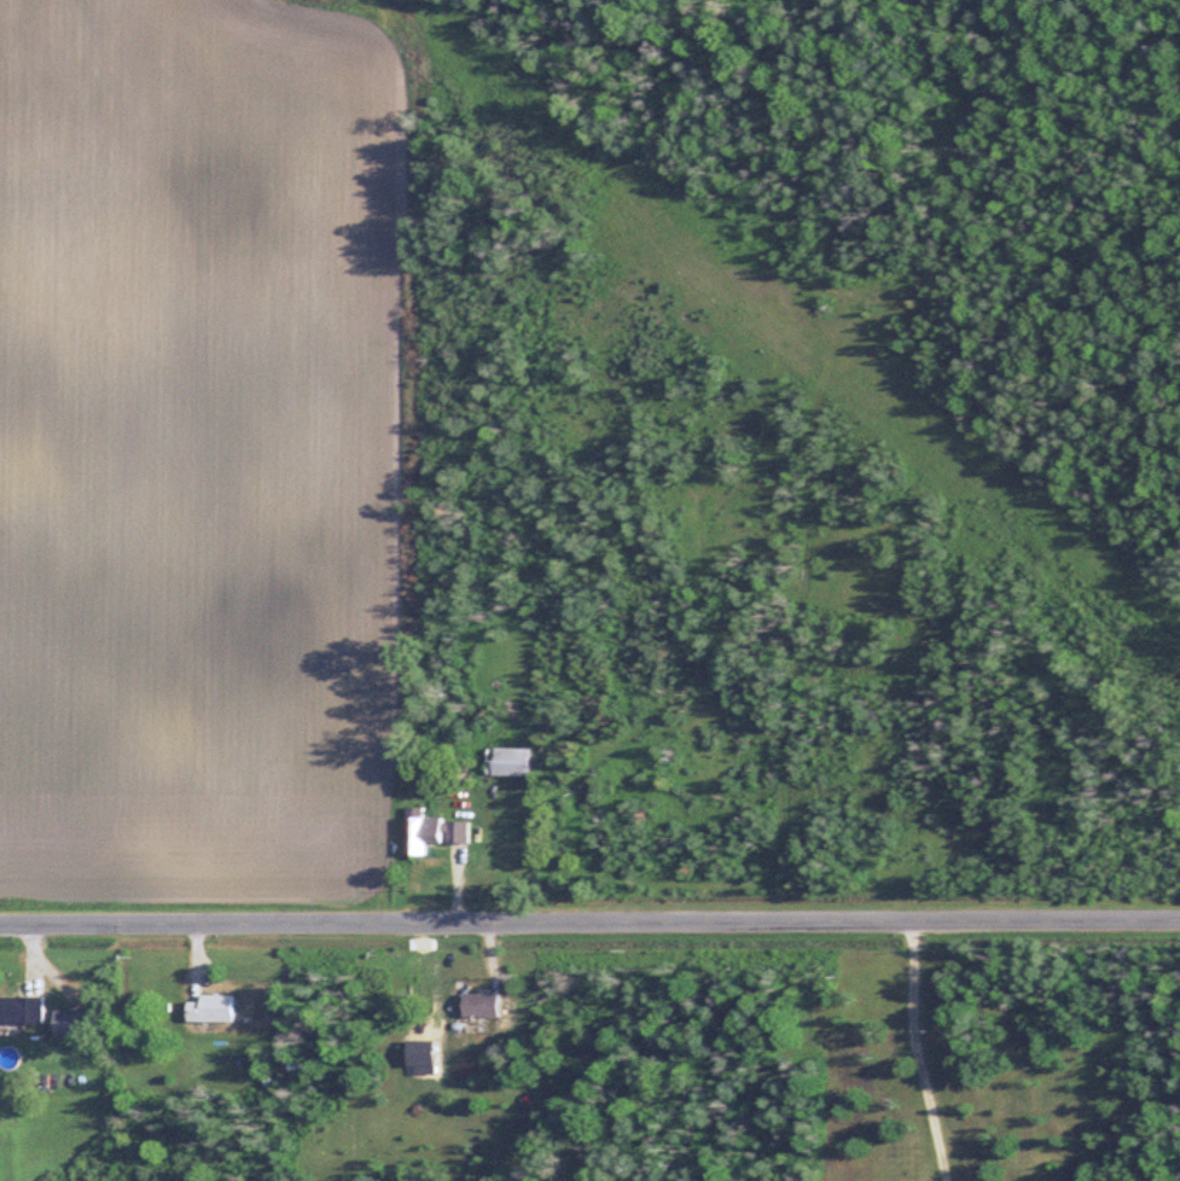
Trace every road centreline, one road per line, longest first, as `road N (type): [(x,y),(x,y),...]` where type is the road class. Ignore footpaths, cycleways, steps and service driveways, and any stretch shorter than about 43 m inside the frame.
road 1 (residential): [(1179,919),(0,924)]

